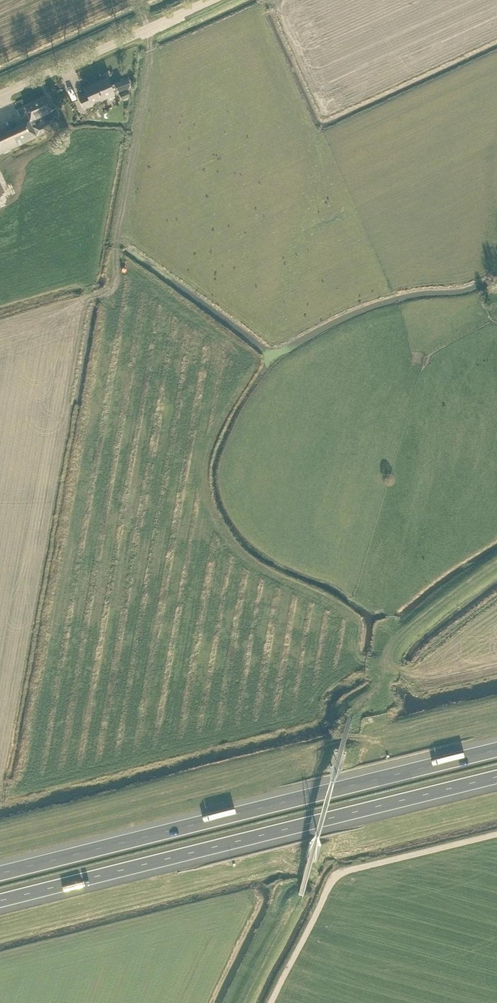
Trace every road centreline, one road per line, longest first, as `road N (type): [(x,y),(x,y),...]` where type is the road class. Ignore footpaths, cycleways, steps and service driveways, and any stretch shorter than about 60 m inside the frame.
road 1 (motorway): [(0,901),(496,777)]
road 2 (motorway): [(496,750),(0,873)]
road 3 (track): [(271,1002),(338,875),(496,834)]
road 4 (tertiary): [(0,98),(220,0)]
road 5 (track): [(496,564),(402,636),(377,699)]

